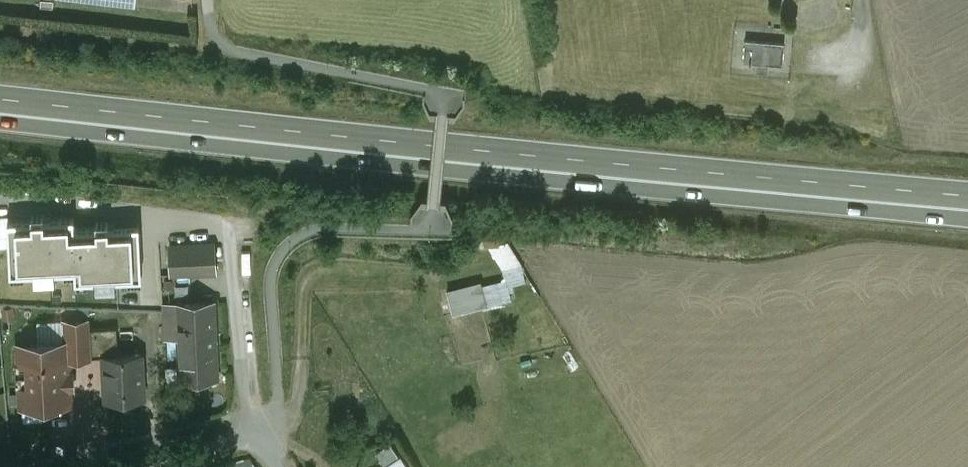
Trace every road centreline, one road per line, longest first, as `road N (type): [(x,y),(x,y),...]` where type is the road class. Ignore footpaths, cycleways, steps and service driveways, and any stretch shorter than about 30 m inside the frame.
road 1 (trunk): [(967,196),(0,98)]
road 2 (trunk): [(0,122),(967,219)]
road 3 (residential): [(5,198),(232,222),(253,428)]

